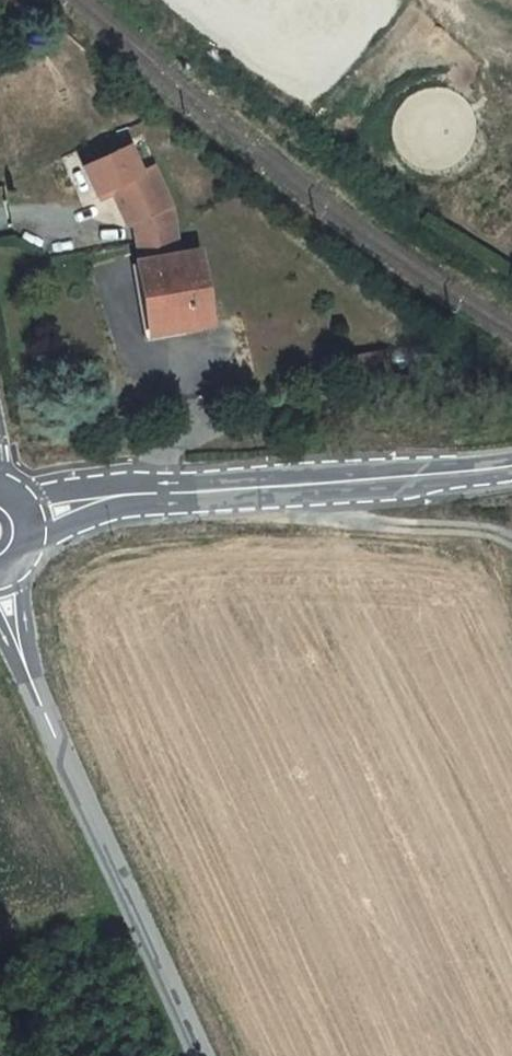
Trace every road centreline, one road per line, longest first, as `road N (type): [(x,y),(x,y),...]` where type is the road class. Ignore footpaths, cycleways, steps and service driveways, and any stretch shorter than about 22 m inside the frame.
road 1 (unclassified): [(200,1055),(0,598)]
road 2 (unclassified): [(32,516),(77,505),(511,464)]
road 3 (track): [(230,492),(412,527),(479,529),(511,543)]

